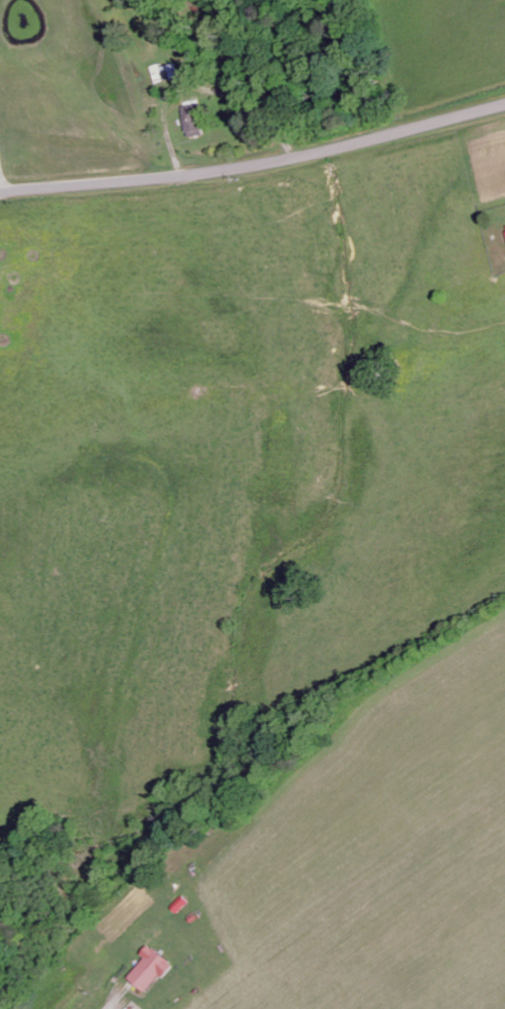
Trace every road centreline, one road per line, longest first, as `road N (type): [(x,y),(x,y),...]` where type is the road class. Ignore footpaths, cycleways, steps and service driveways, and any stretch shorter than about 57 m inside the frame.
road 1 (residential): [(0,193),(256,165),(504,104)]

